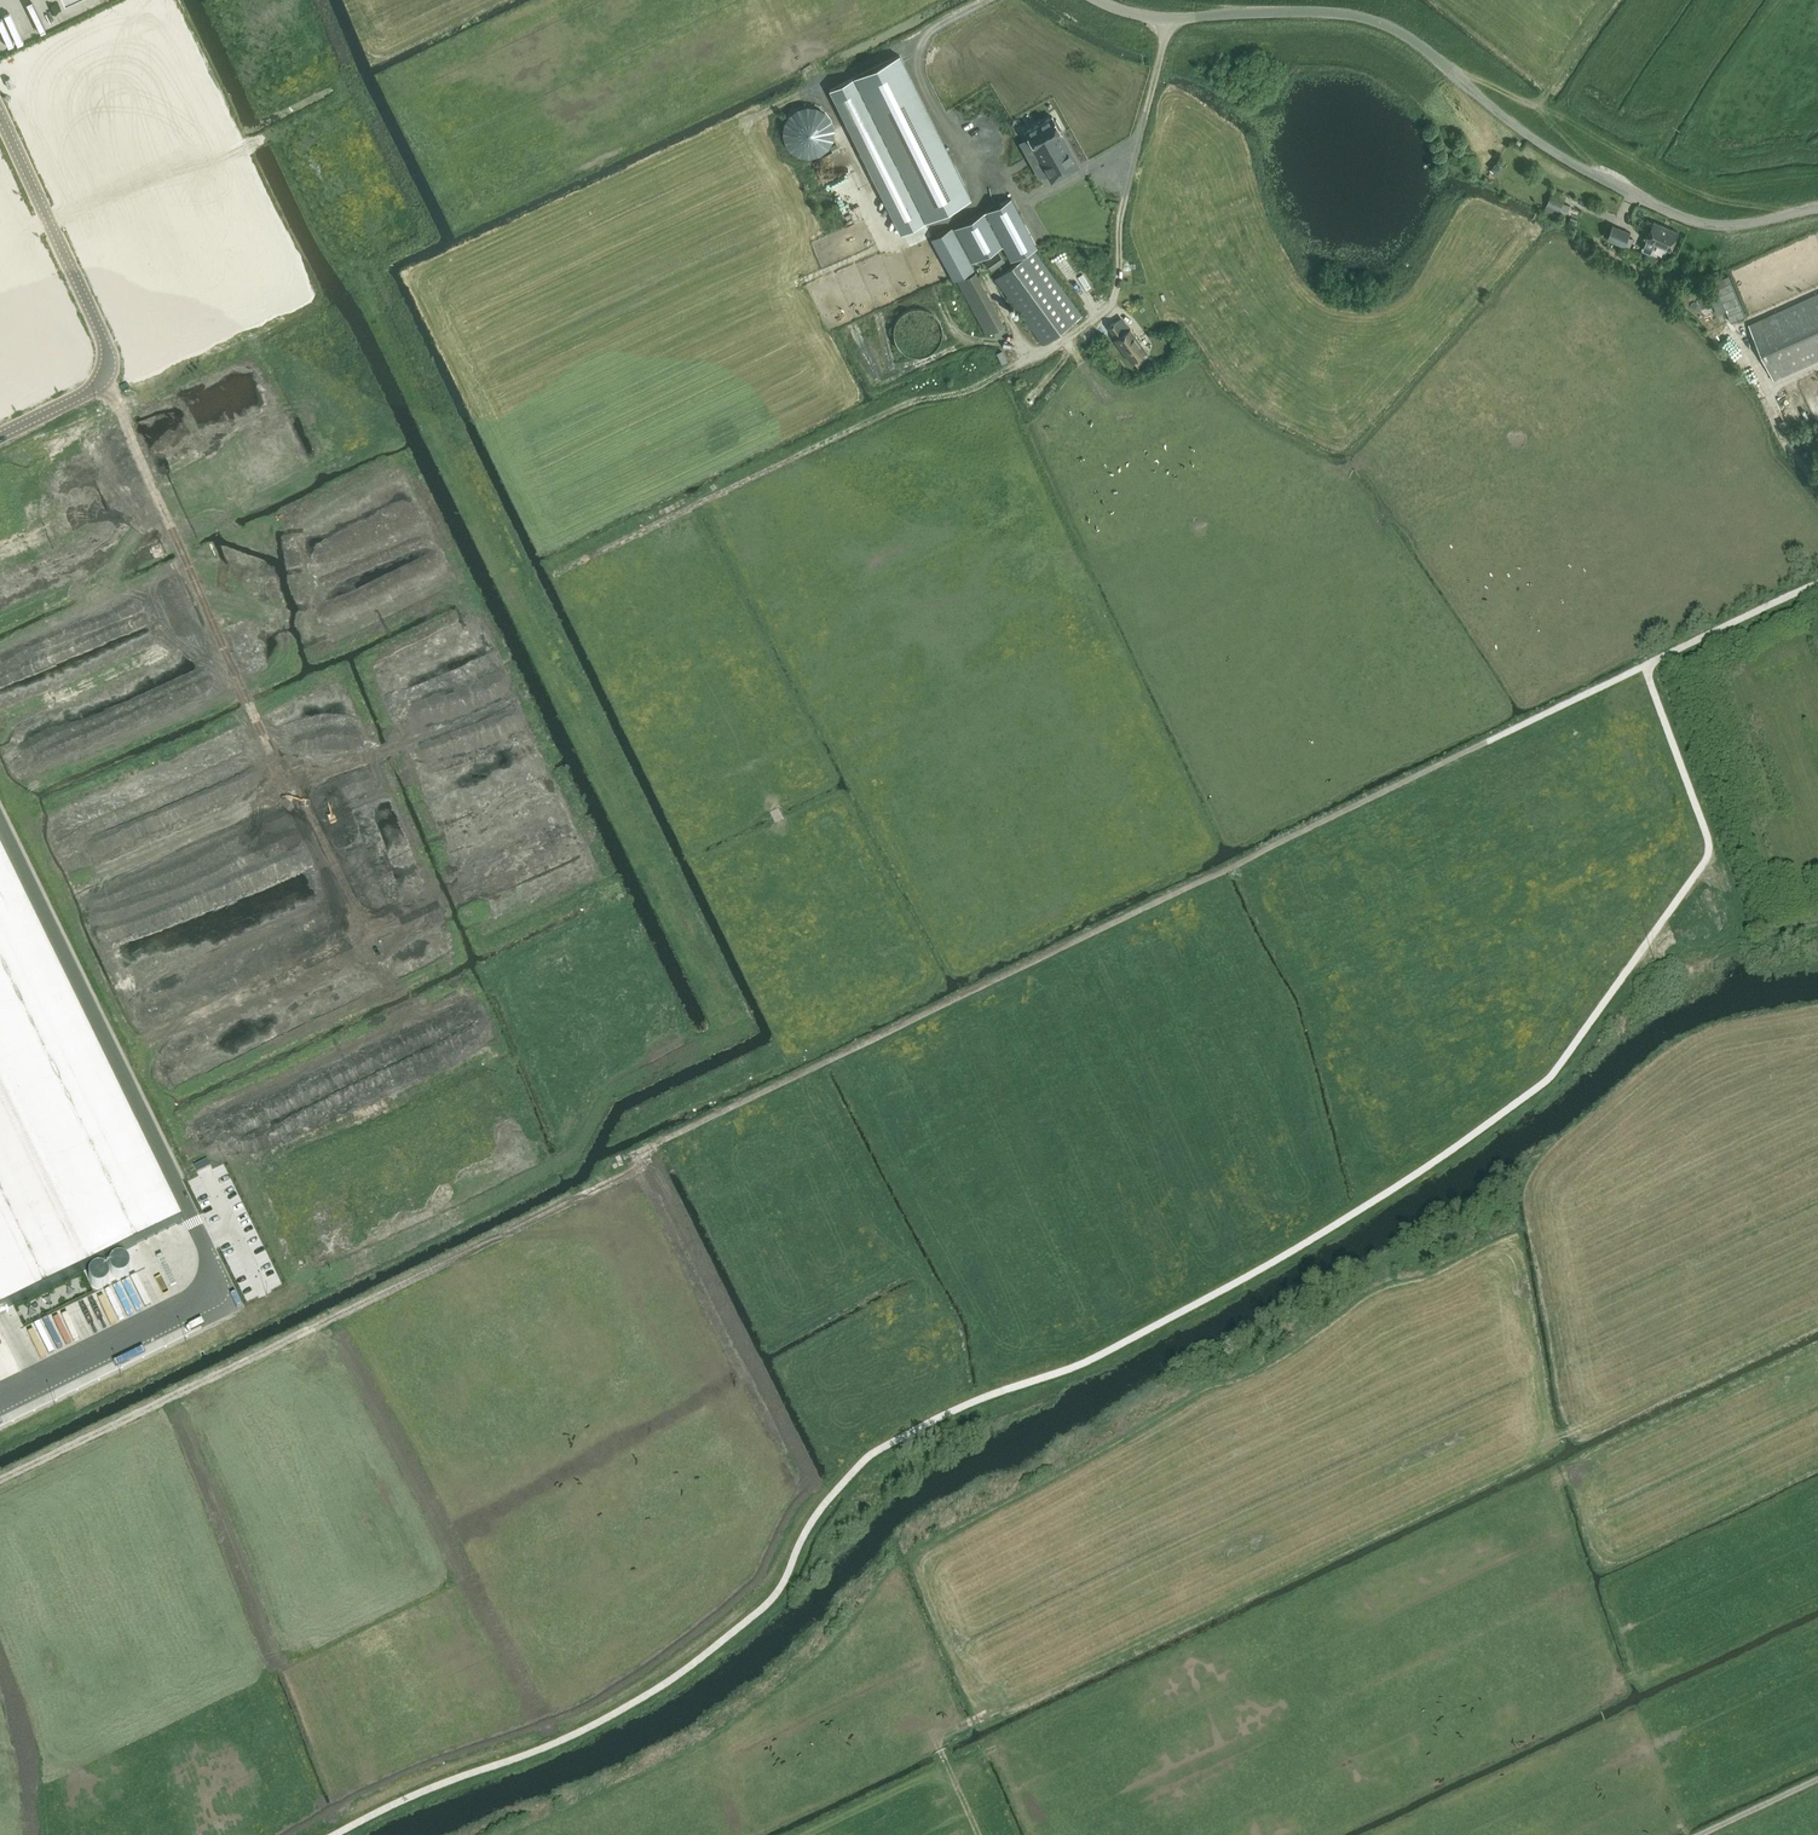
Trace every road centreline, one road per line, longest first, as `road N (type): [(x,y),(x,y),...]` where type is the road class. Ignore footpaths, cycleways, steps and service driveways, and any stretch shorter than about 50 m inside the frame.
road 1 (track): [(0,1480),(641,1168),(654,1143),(1646,665)]
road 2 (unclassified): [(1817,208),(1716,225),(1676,215),(1550,149),(1421,45),(1372,19),(1293,11),(1158,17),(1099,0)]
road 3 (tertiary): [(0,114),(110,363),(93,391),(0,437)]

